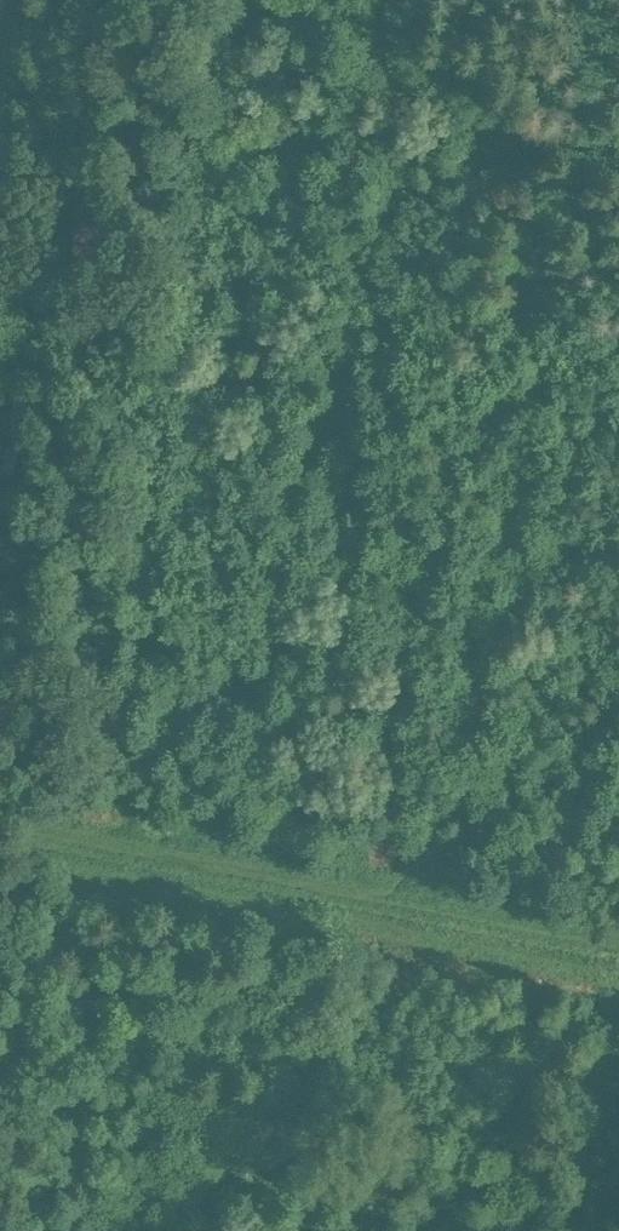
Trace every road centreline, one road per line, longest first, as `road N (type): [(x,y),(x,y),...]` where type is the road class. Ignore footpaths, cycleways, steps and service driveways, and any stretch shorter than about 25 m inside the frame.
road 1 (track): [(618,942),(0,822)]
road 2 (track): [(618,157),(238,46),(247,0)]
road 3 (track): [(382,896),(498,818),(618,771)]

